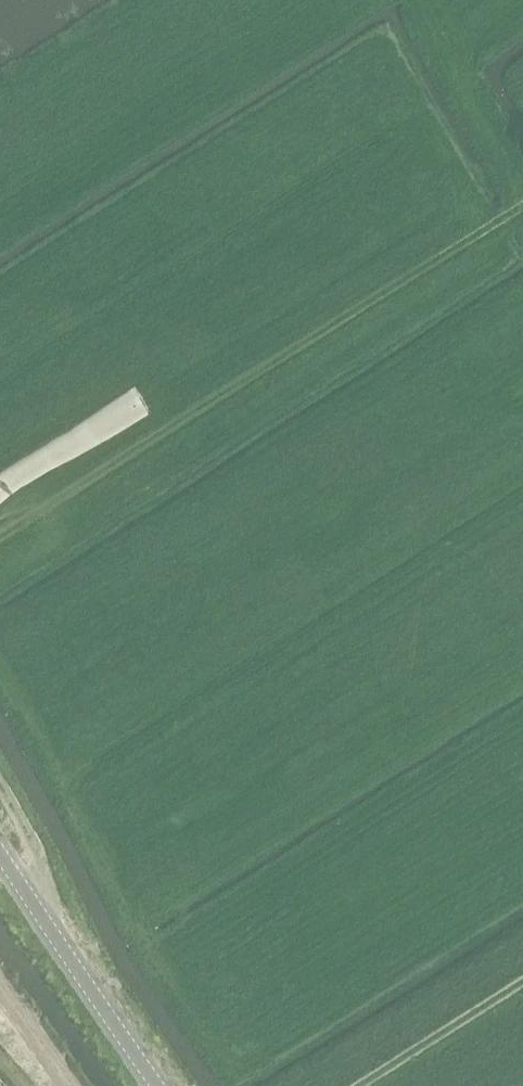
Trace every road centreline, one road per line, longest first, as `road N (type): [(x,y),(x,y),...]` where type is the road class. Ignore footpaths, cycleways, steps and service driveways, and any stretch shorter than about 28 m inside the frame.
road 1 (tertiary): [(157,1085),(0,854)]

